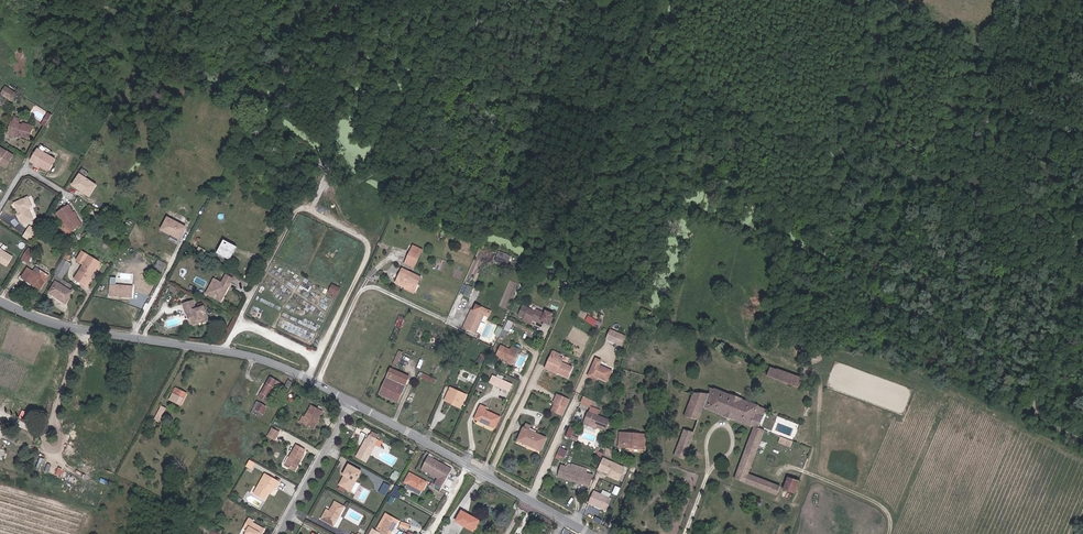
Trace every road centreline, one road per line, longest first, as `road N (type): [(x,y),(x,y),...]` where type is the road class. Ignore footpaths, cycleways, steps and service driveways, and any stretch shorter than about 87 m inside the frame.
road 1 (tertiary): [(0,300),(84,332),(264,360),(352,403)]
road 2 (track): [(232,333),(305,207),(362,234),(367,249),(318,358)]
road 3 (track): [(1082,435),(1039,413),(1034,400),(1082,296)]
road 4 (residential): [(479,473),(547,329)]
road 5 (unclassified): [(280,533),(352,403)]
road 6 (track): [(223,349),(232,333),(259,329),(318,358),(307,379)]
road 7 (tertiary): [(352,403),(467,466)]

